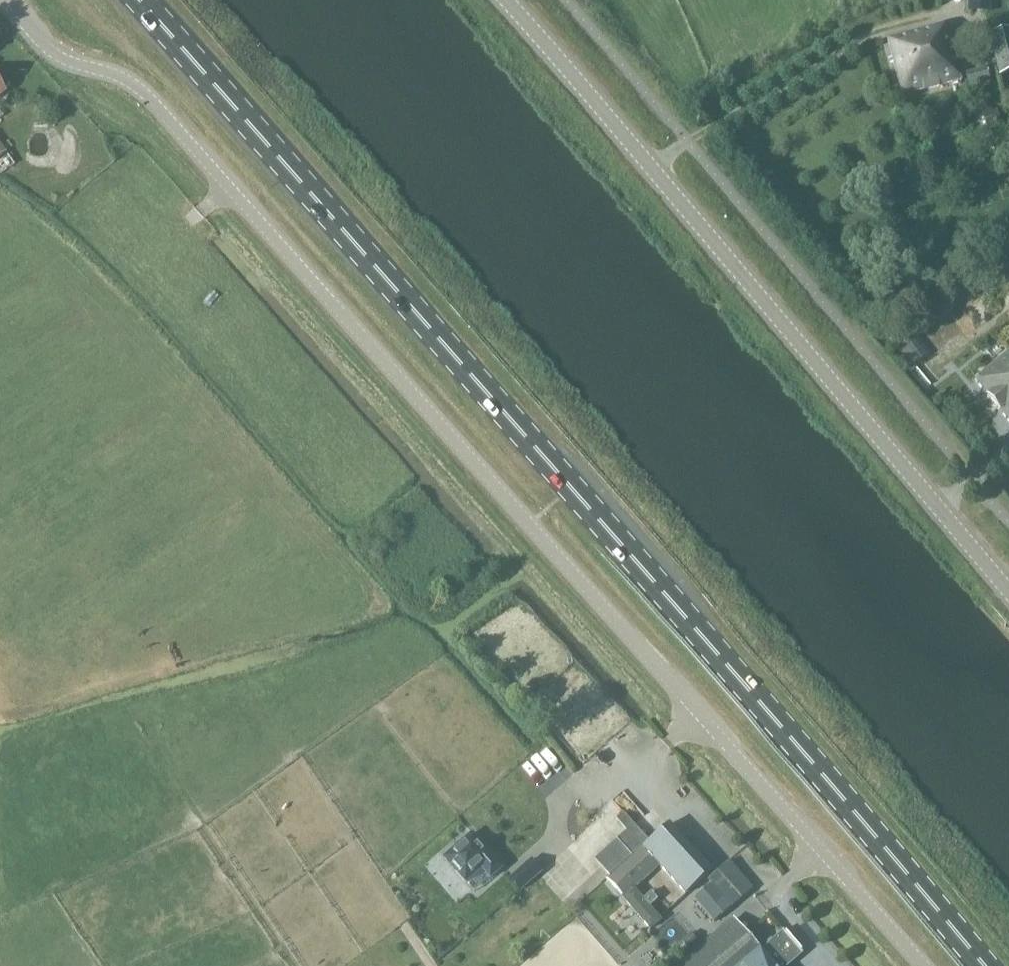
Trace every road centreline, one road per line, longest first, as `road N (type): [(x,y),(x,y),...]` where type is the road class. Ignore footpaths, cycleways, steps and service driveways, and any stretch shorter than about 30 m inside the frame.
road 1 (unclassified): [(921,965),(151,99),(117,76),(60,58),(3,0)]
road 2 (primary): [(981,965),(140,0)]
road 3 (secondary): [(1008,592),(504,0)]
road 4 (track): [(109,167),(174,223),(187,222),(229,189)]

